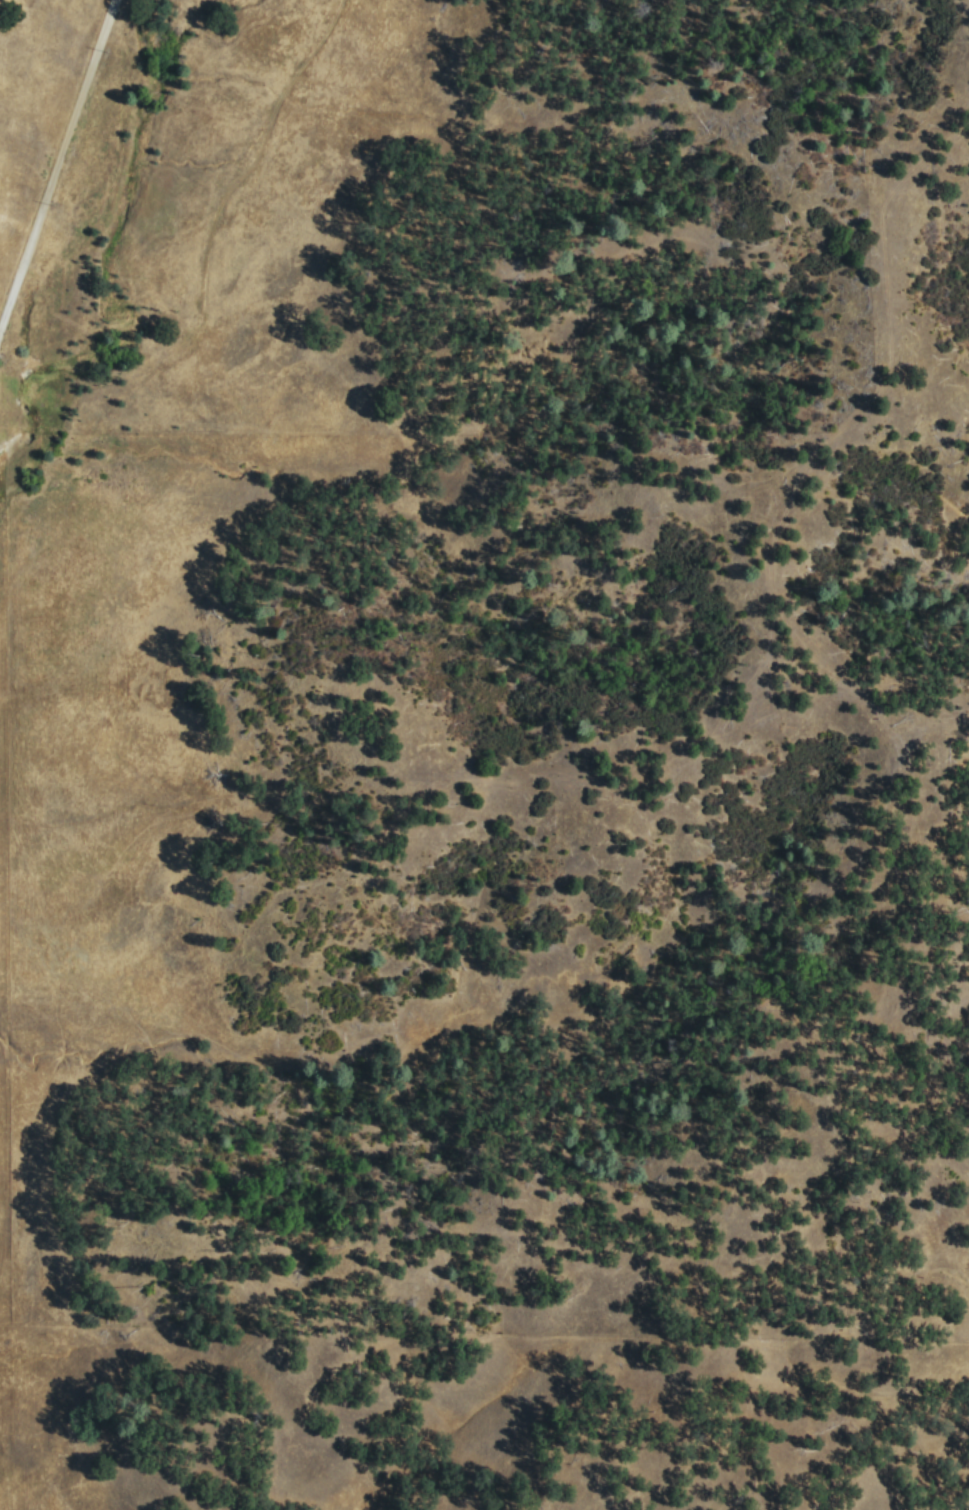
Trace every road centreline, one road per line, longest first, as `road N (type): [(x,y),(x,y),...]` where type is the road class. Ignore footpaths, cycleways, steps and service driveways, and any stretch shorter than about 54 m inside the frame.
road 1 (residential): [(0,357),(121,0)]

